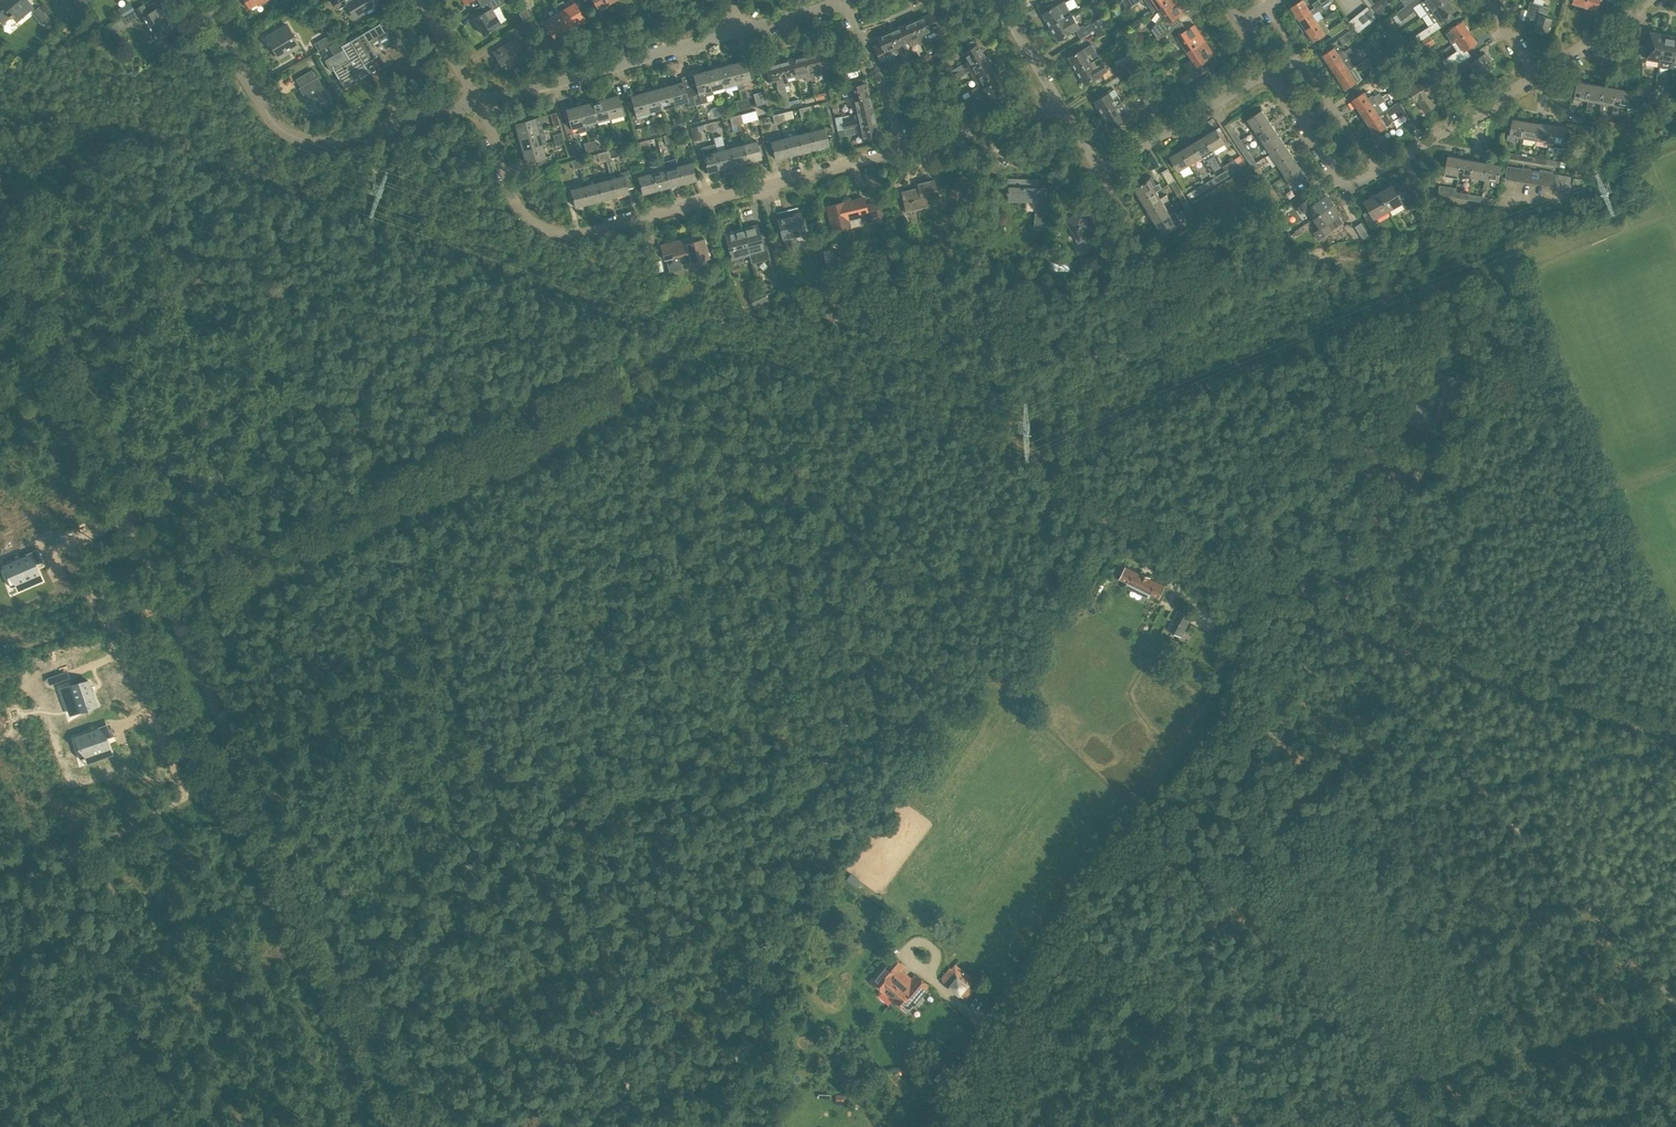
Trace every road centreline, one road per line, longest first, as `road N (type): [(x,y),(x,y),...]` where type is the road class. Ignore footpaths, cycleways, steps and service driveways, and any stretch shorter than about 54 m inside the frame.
road 1 (unclassified): [(404,1126),(0,246)]
road 2 (track): [(1218,537),(1304,589),(1652,968),(1675,1005)]
road 3 (track): [(0,657),(154,607),(557,403)]
road 4 (track): [(782,359),(784,922)]
road 5 (residential): [(902,149),(560,233),(521,212),(480,101)]
road 6 (track): [(1241,1126),(1675,1005)]
road 7 (track): [(1464,1126),(1197,868)]
road 8 (track): [(86,847),(116,896),(134,965),(117,1126)]
road 9 (residential): [(480,101),(736,35)]
road 10 (residential): [(1255,209),(1151,273),(1094,172)]
road 11 (track): [(784,922),(717,1126)]
road 12 (residential): [(1094,172),(1271,74)]
road 13 (residential): [(298,138),(341,141),(480,101)]
road 14 (residential): [(1376,171),(1536,76)]
road 15 (residential): [(298,138),(268,110),(201,0)]
road 16 (residential): [(1059,111),(902,149)]
road 17 (residential): [(902,149),(879,74),(843,0)]
road 18 (track): [(1062,1126),(1034,1069),(977,1018)]
road 19 (residential): [(1536,76),(1652,0)]
road 20 (residential): [(1059,111),(996,0)]

